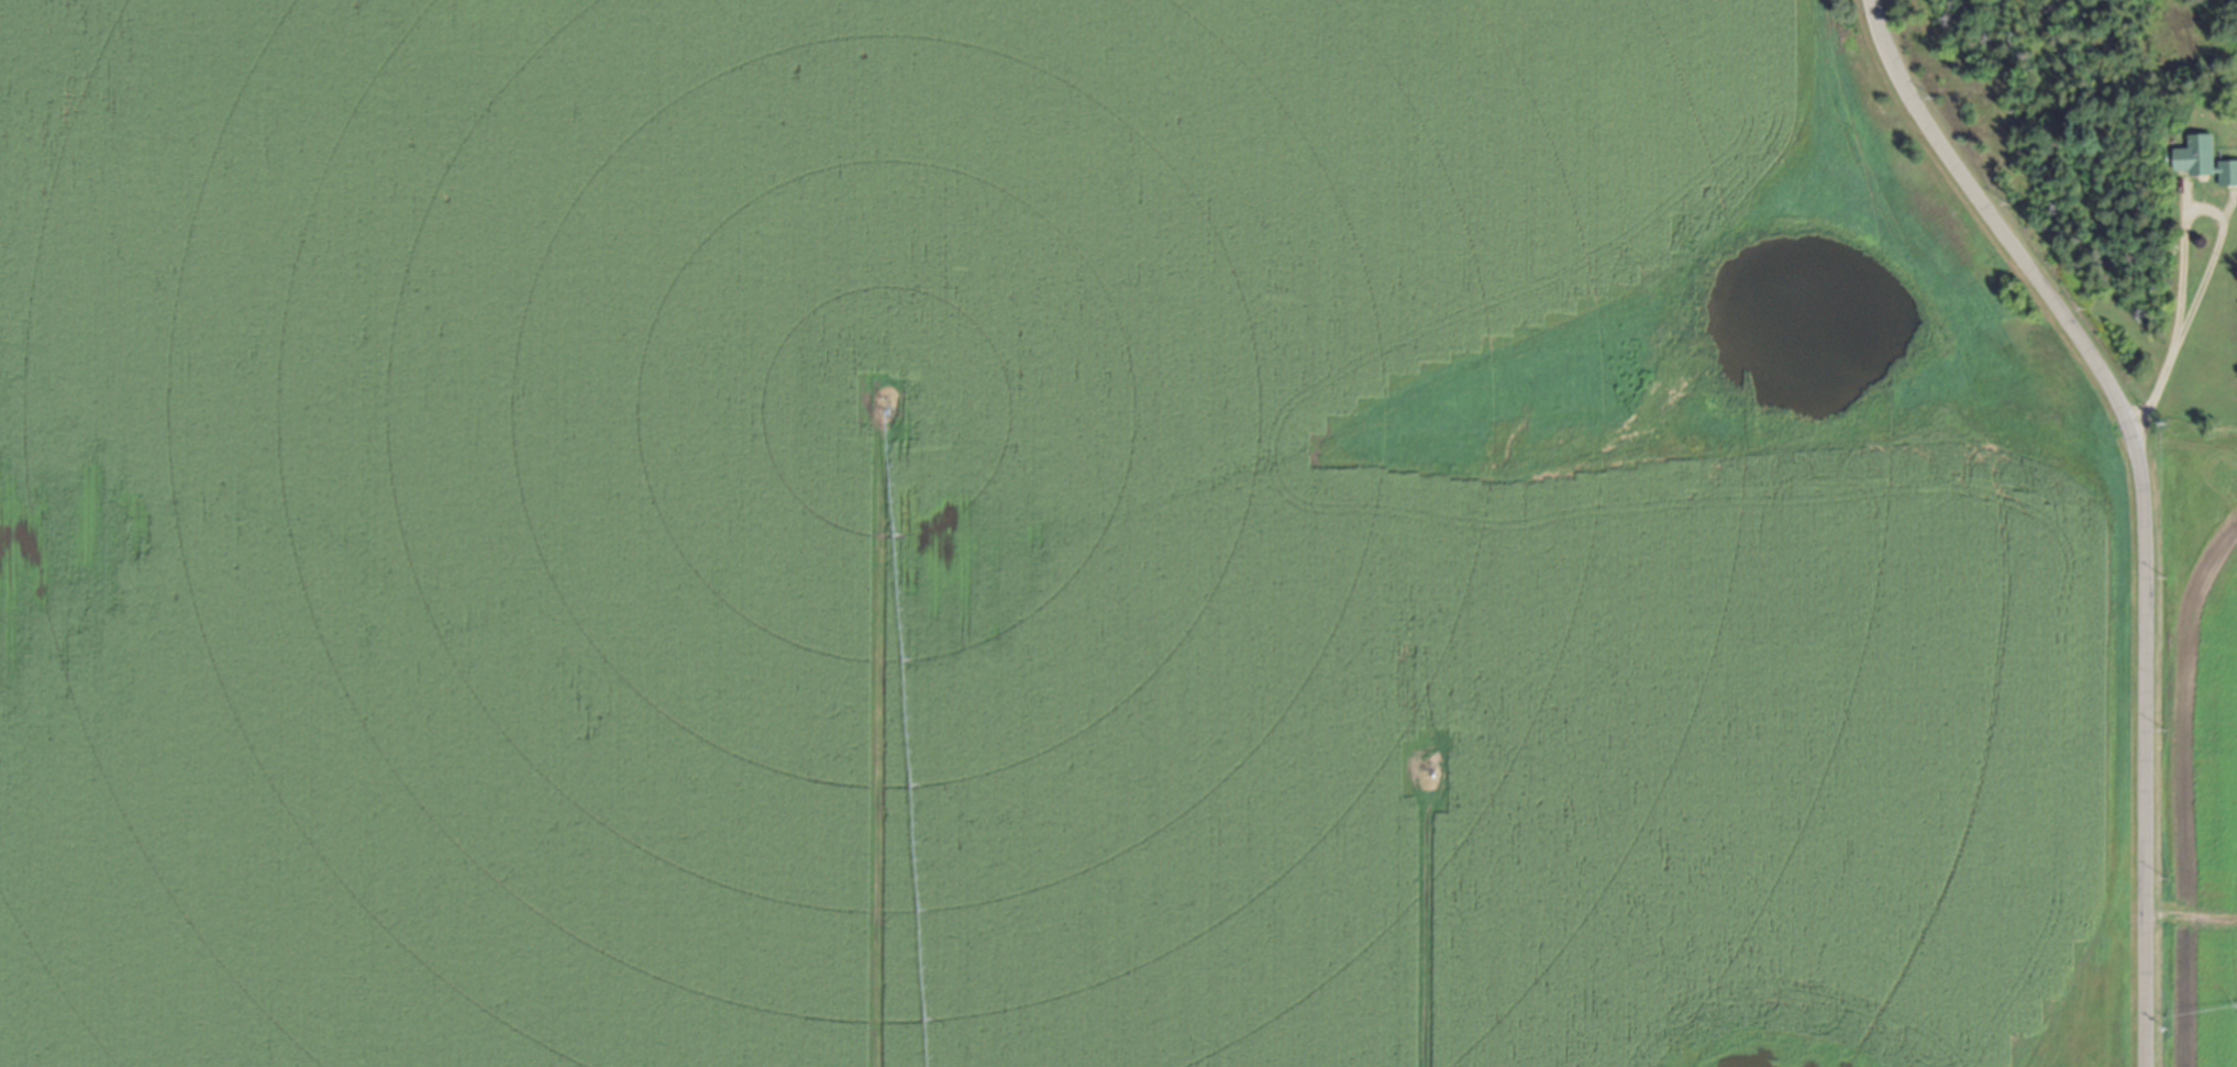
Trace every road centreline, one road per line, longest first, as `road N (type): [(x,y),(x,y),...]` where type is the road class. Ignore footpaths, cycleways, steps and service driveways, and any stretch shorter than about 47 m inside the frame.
road 1 (residential): [(2148,1066),(2149,511),(2141,448),(2116,388),(1907,87),(1874,0)]

